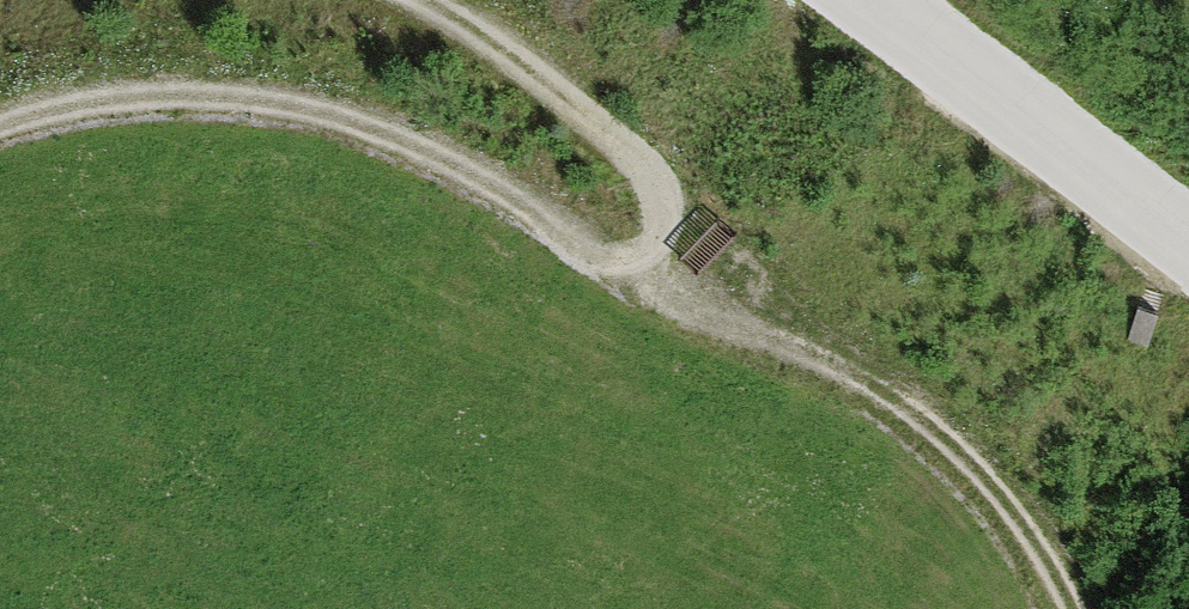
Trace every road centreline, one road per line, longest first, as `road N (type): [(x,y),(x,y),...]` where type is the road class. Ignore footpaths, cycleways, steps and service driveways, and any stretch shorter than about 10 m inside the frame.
road 1 (track): [(0,131),(107,103),(253,98),(337,123),(535,209),(595,256),(637,260),(668,236),(659,190),(427,0)]
road 2 (track): [(637,260),(680,305),(836,362),(936,439),(1031,535),(1066,608)]

